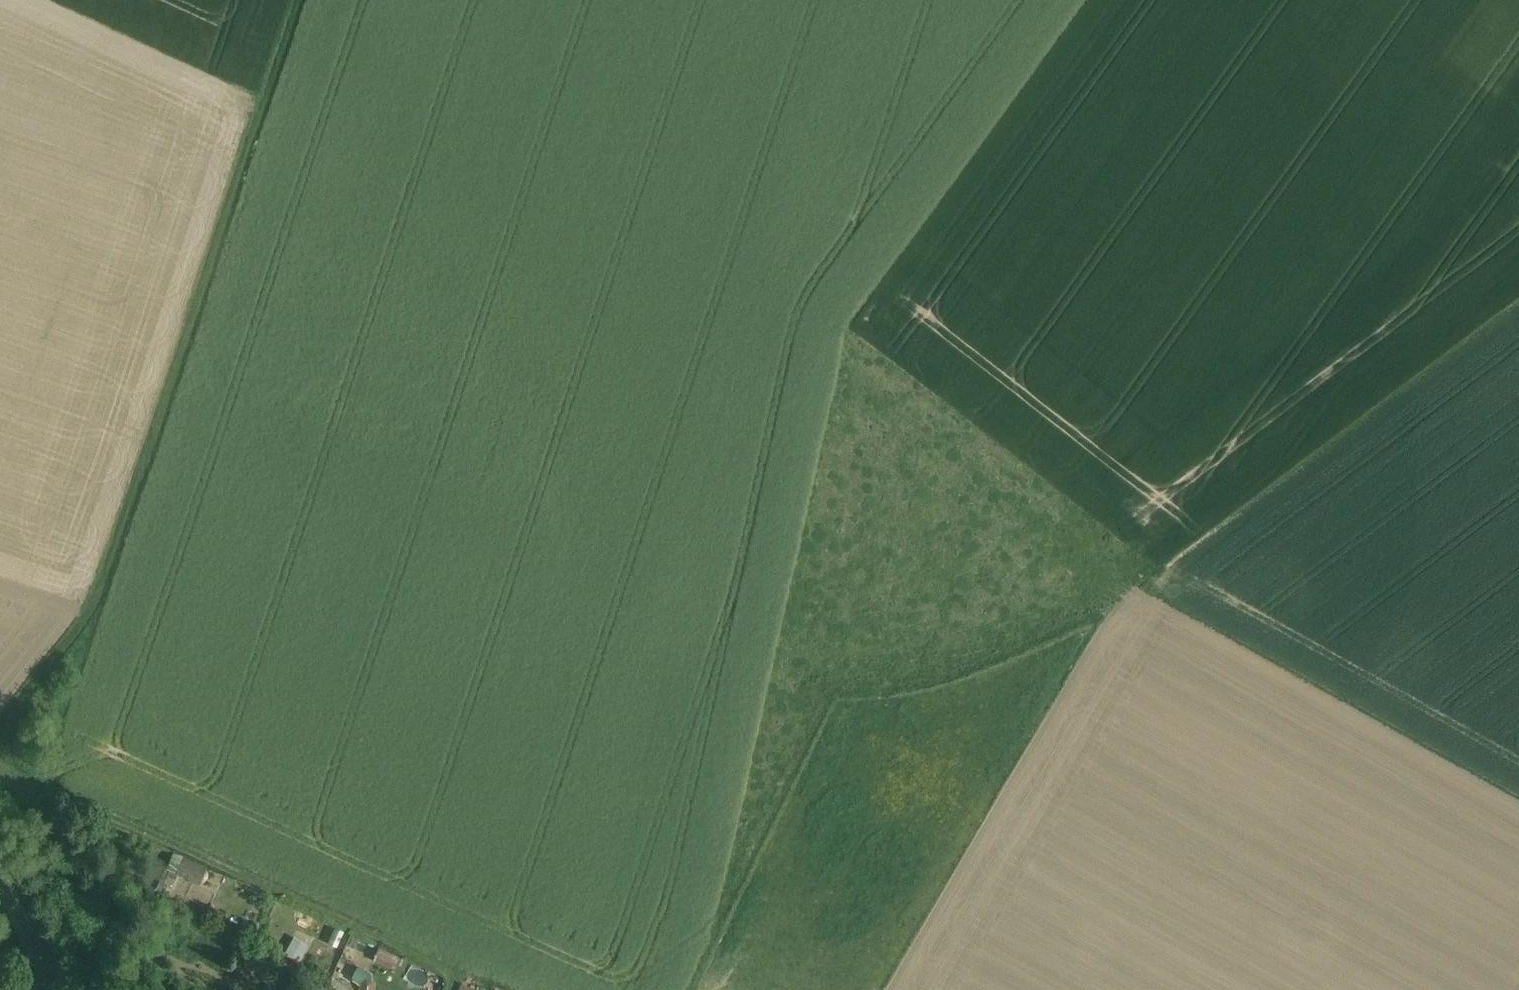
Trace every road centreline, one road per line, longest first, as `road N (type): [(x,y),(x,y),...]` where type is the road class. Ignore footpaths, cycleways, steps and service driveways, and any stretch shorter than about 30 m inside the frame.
road 1 (tertiary): [(58,989),(0,882)]

